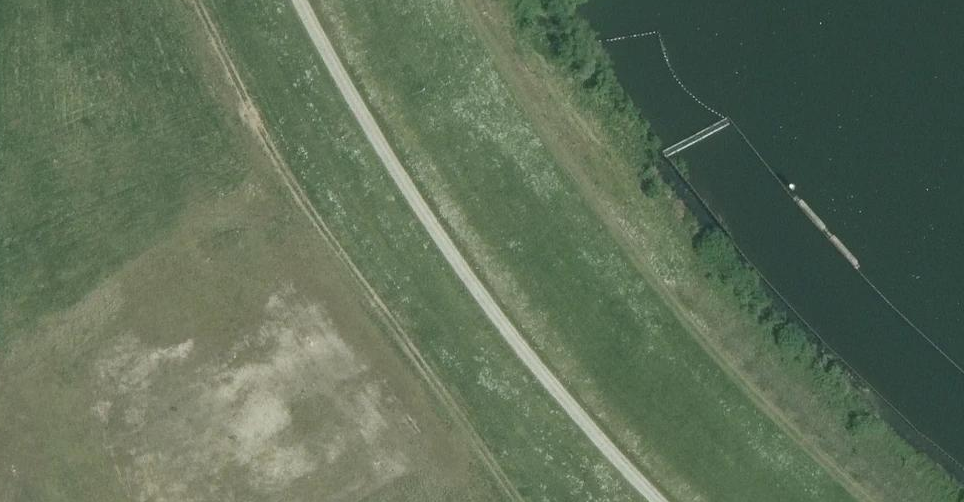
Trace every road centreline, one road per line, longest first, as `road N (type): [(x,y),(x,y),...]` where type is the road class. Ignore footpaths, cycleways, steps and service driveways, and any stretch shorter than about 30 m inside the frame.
road 1 (track): [(865,501),(693,332),(581,188),(464,0)]
road 2 (track): [(656,501),(487,303),(395,168),(298,0)]
road 3 (track): [(193,0),(303,200),(517,501)]

